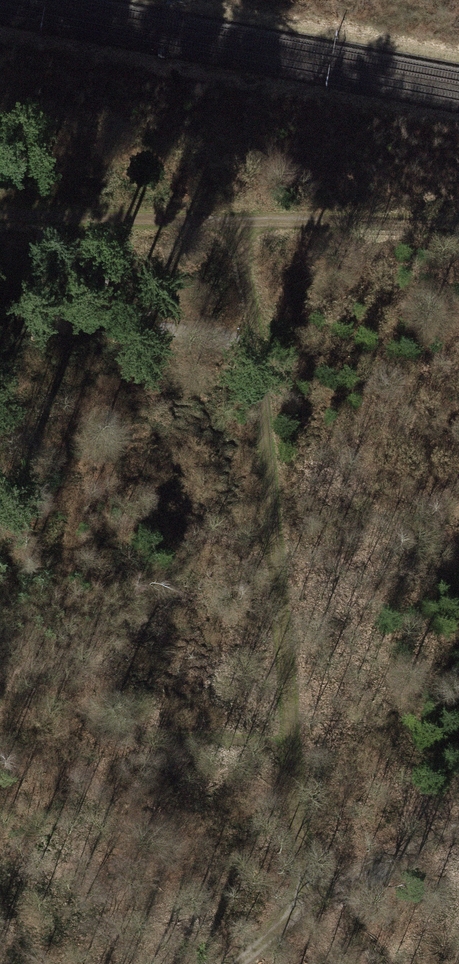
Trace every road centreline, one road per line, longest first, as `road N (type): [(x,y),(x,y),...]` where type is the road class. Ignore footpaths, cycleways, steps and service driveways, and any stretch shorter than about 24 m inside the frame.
road 1 (track): [(238,222),(288,742)]
road 2 (track): [(238,222),(0,216)]
road 3 (track): [(304,903),(458,824)]
road 4 (track): [(288,742),(304,903)]
road 5 (track): [(370,221),(238,222)]

